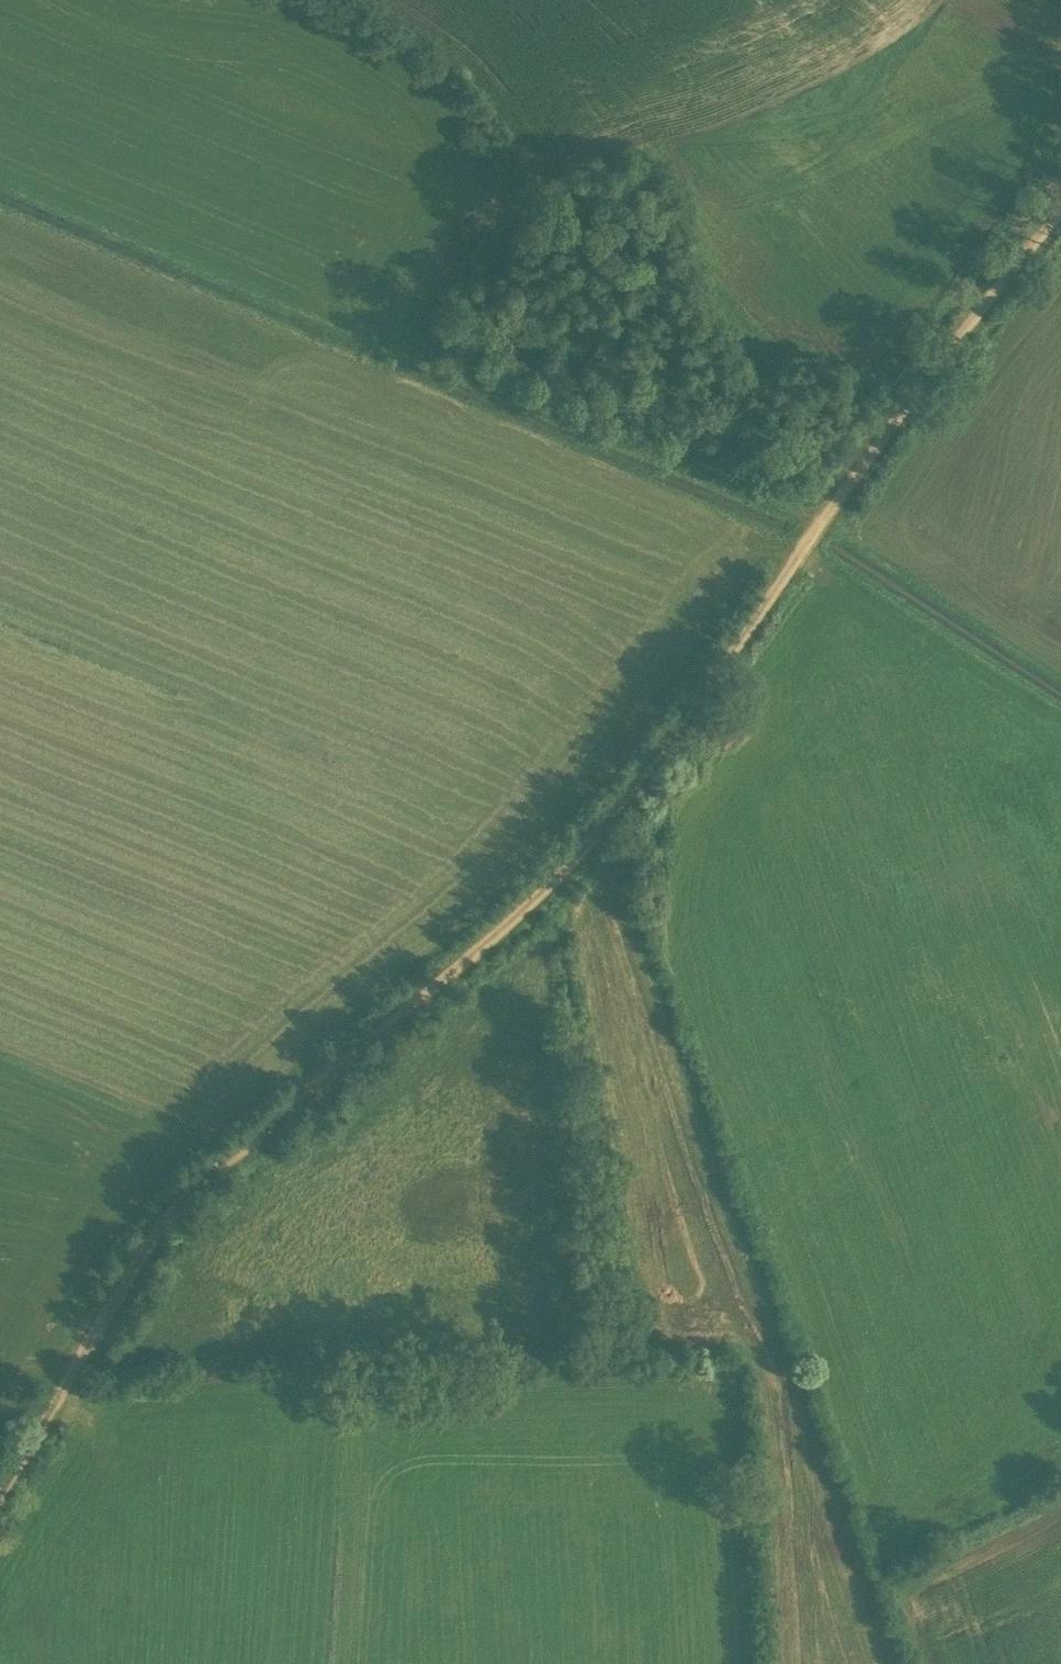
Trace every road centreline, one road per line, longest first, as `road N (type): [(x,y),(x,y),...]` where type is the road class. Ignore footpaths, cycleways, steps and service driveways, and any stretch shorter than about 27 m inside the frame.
road 1 (track): [(1060,208),(597,832),(357,1052),(173,1203),(0,1493)]

